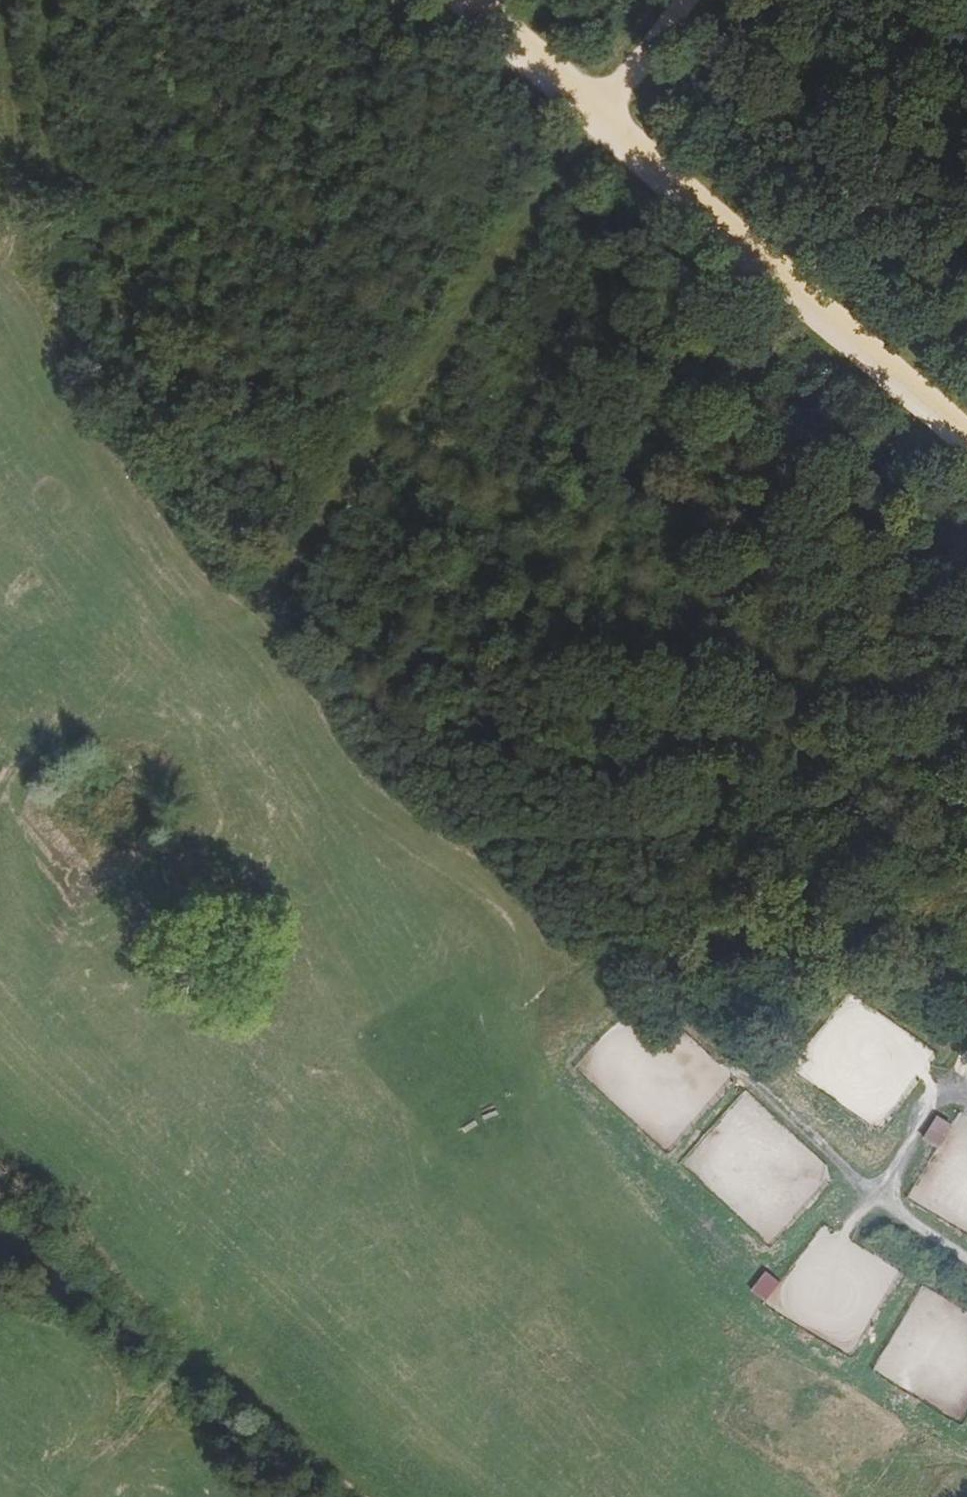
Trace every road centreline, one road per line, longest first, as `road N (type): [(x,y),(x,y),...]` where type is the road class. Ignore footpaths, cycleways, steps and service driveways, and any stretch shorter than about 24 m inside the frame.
road 1 (track): [(966,440),(464,0)]
road 2 (track): [(709,1027),(862,1187),(966,1257)]
road 3 (track): [(966,1098),(934,1099),(902,1162),(841,1236)]
road 4 (track): [(601,122),(687,0)]

